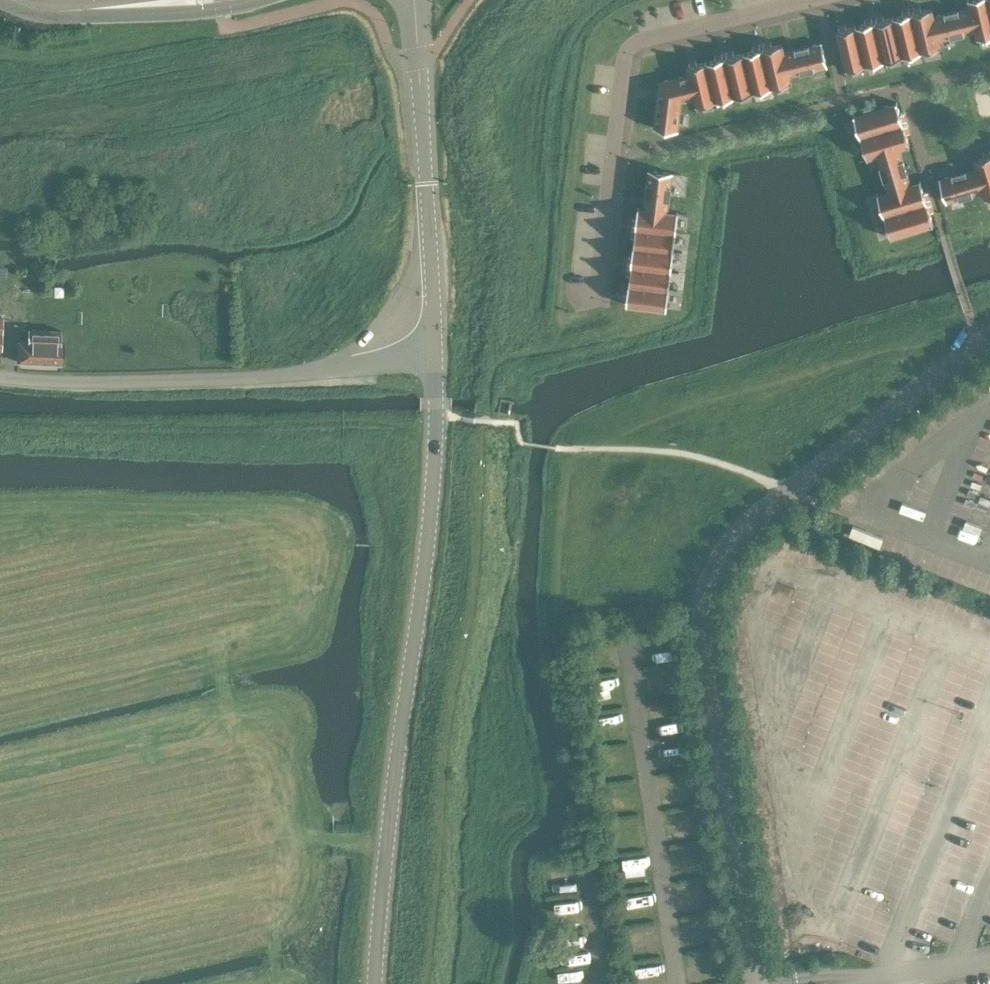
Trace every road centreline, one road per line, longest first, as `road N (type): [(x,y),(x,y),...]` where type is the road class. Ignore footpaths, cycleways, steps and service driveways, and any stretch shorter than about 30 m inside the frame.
road 1 (tertiary): [(438,347),(431,514),(393,784),(376,983)]
road 2 (residential): [(0,373),(268,373),(438,347)]
road 3 (track): [(0,424),(343,421),(436,434)]
road 4 (tertiary): [(421,53),(438,347)]
road 5 (secondary): [(24,0),(68,8),(149,0)]

